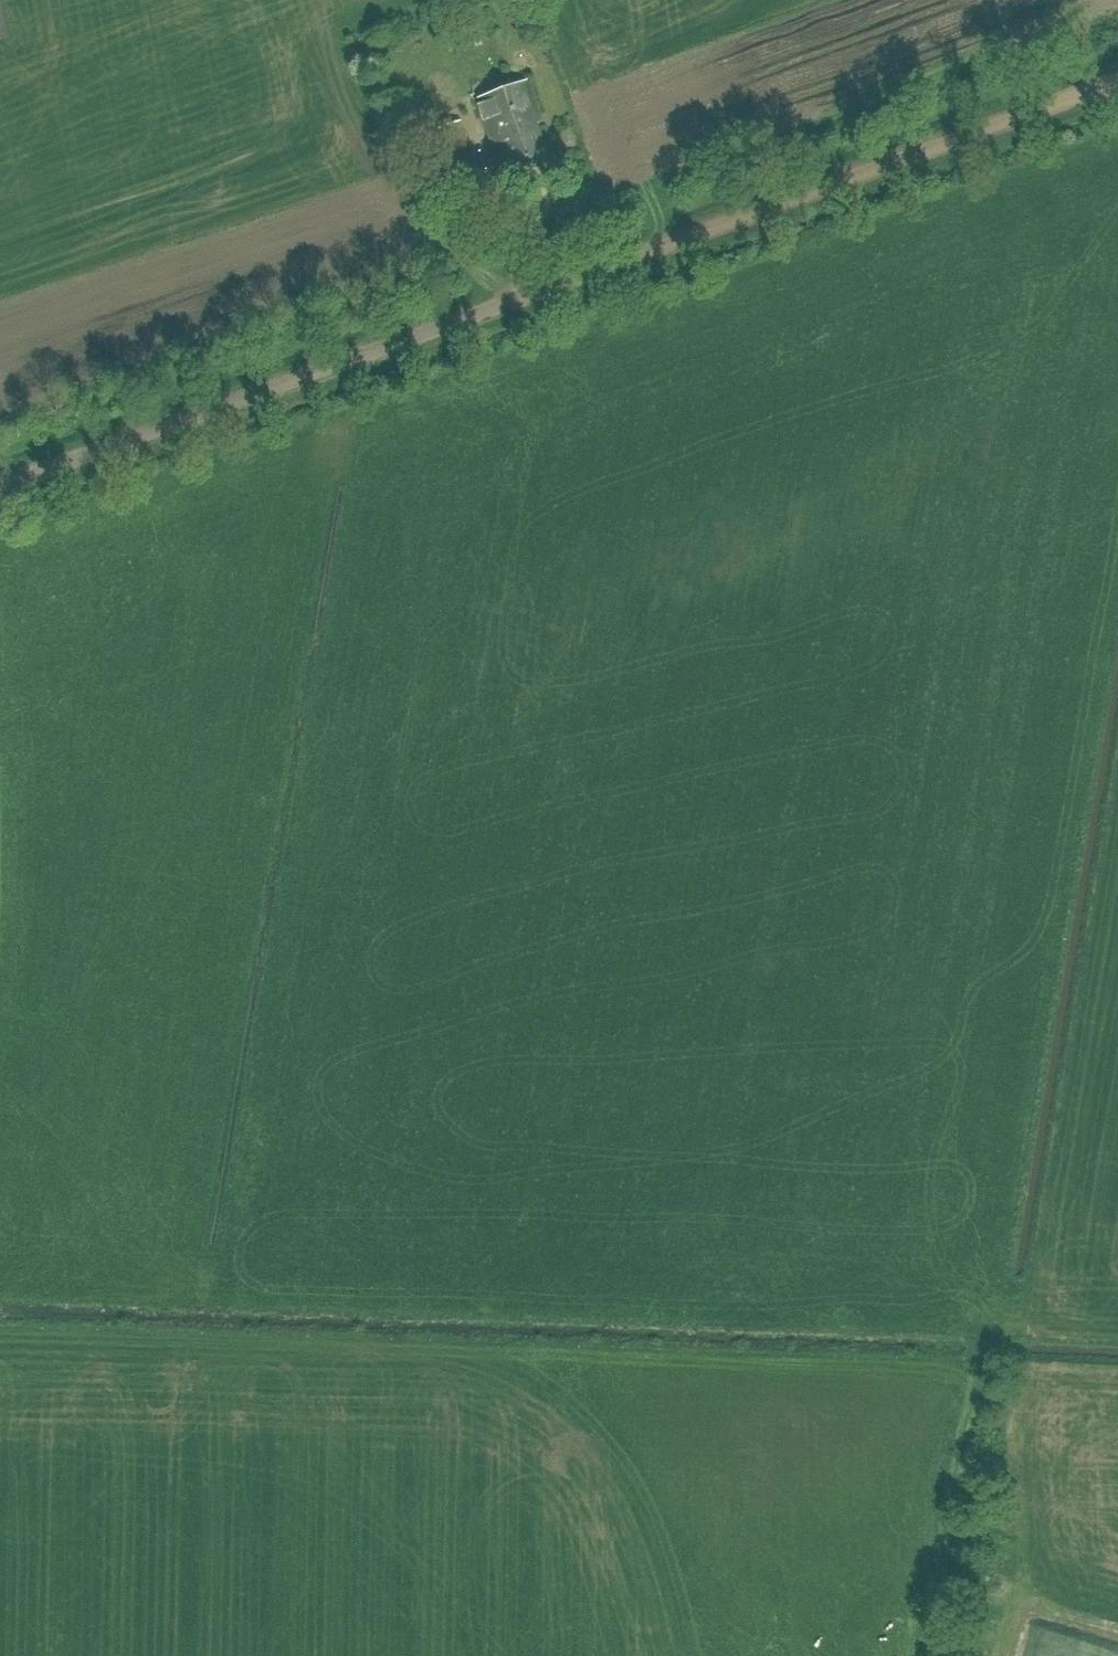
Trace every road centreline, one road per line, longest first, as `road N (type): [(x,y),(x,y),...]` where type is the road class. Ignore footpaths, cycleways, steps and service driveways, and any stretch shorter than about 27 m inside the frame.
road 1 (unclassified): [(0,489),(1117,81)]

